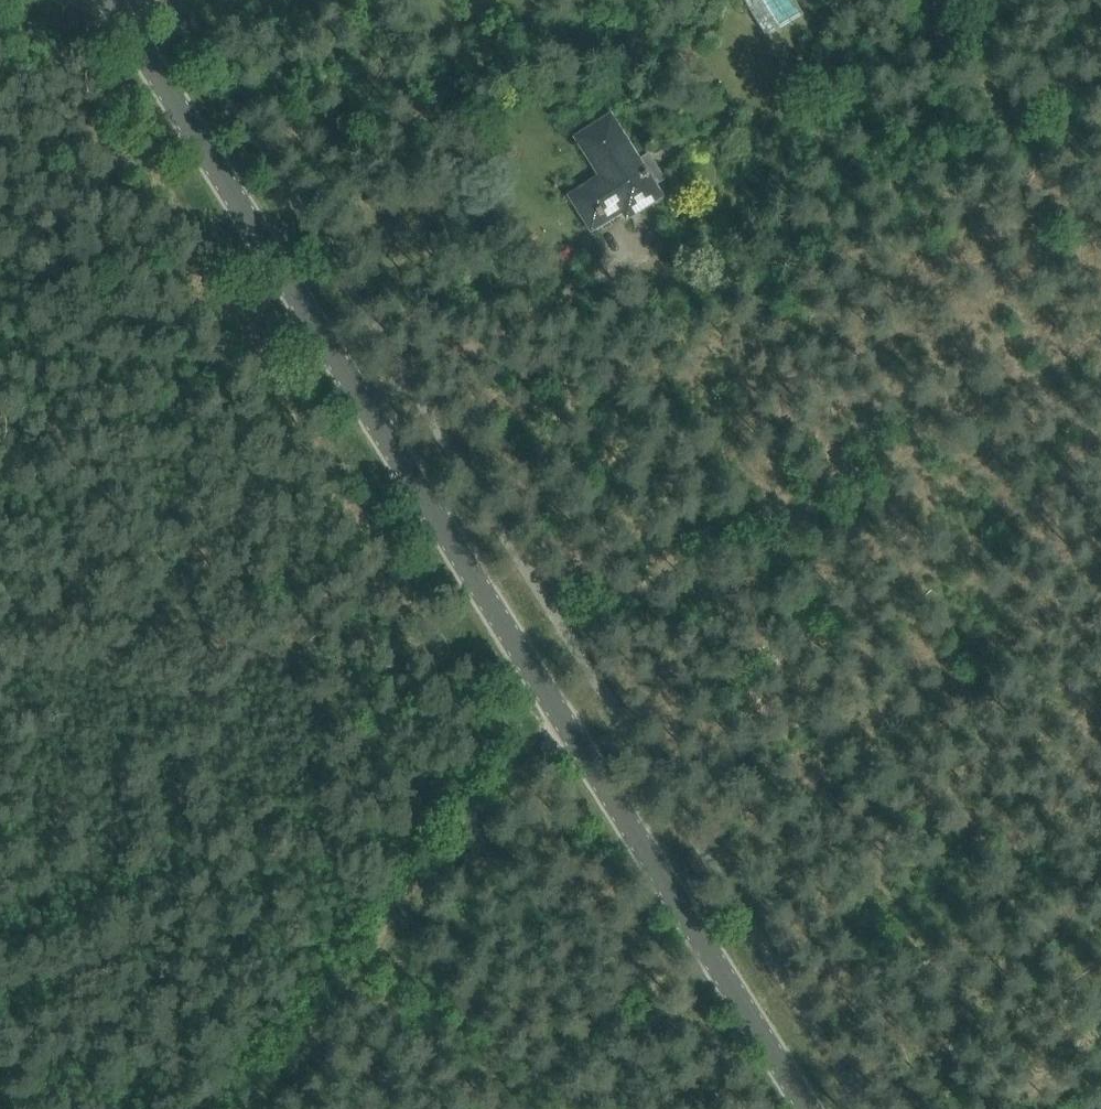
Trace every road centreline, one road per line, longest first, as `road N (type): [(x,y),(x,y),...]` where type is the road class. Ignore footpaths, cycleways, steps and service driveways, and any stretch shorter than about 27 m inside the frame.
road 1 (tertiary): [(809,1108),(113,0)]
road 2 (track): [(946,0),(1100,245)]

